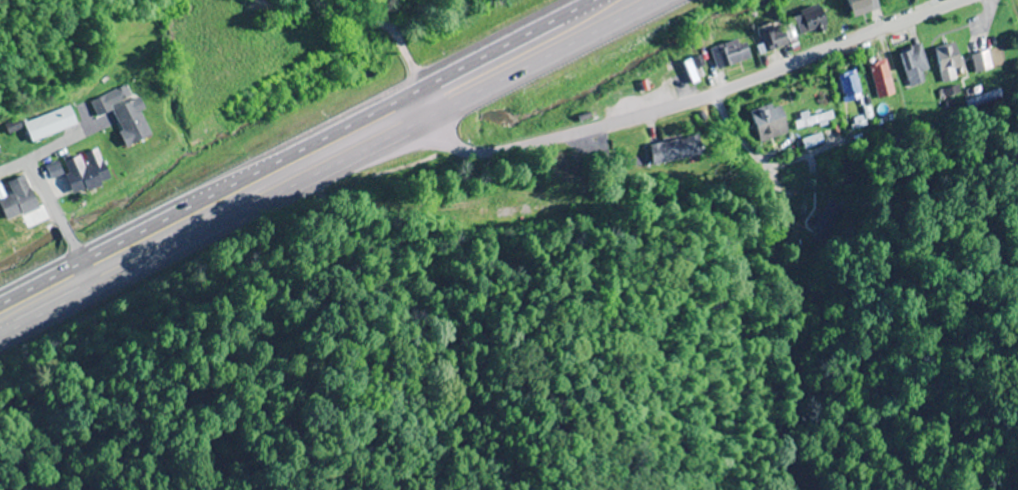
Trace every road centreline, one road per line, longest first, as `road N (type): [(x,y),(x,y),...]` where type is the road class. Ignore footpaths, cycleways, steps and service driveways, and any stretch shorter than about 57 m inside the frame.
road 1 (trunk): [(0,342),(666,0)]
road 2 (trunk): [(585,0),(0,301)]
road 3 (residential): [(395,98),(423,134),(496,145),(664,103),(943,0)]
road 4 (residential): [(779,63),(851,219),(884,242),(1017,235)]
road 5 (residential): [(79,260),(34,177),(0,176)]

